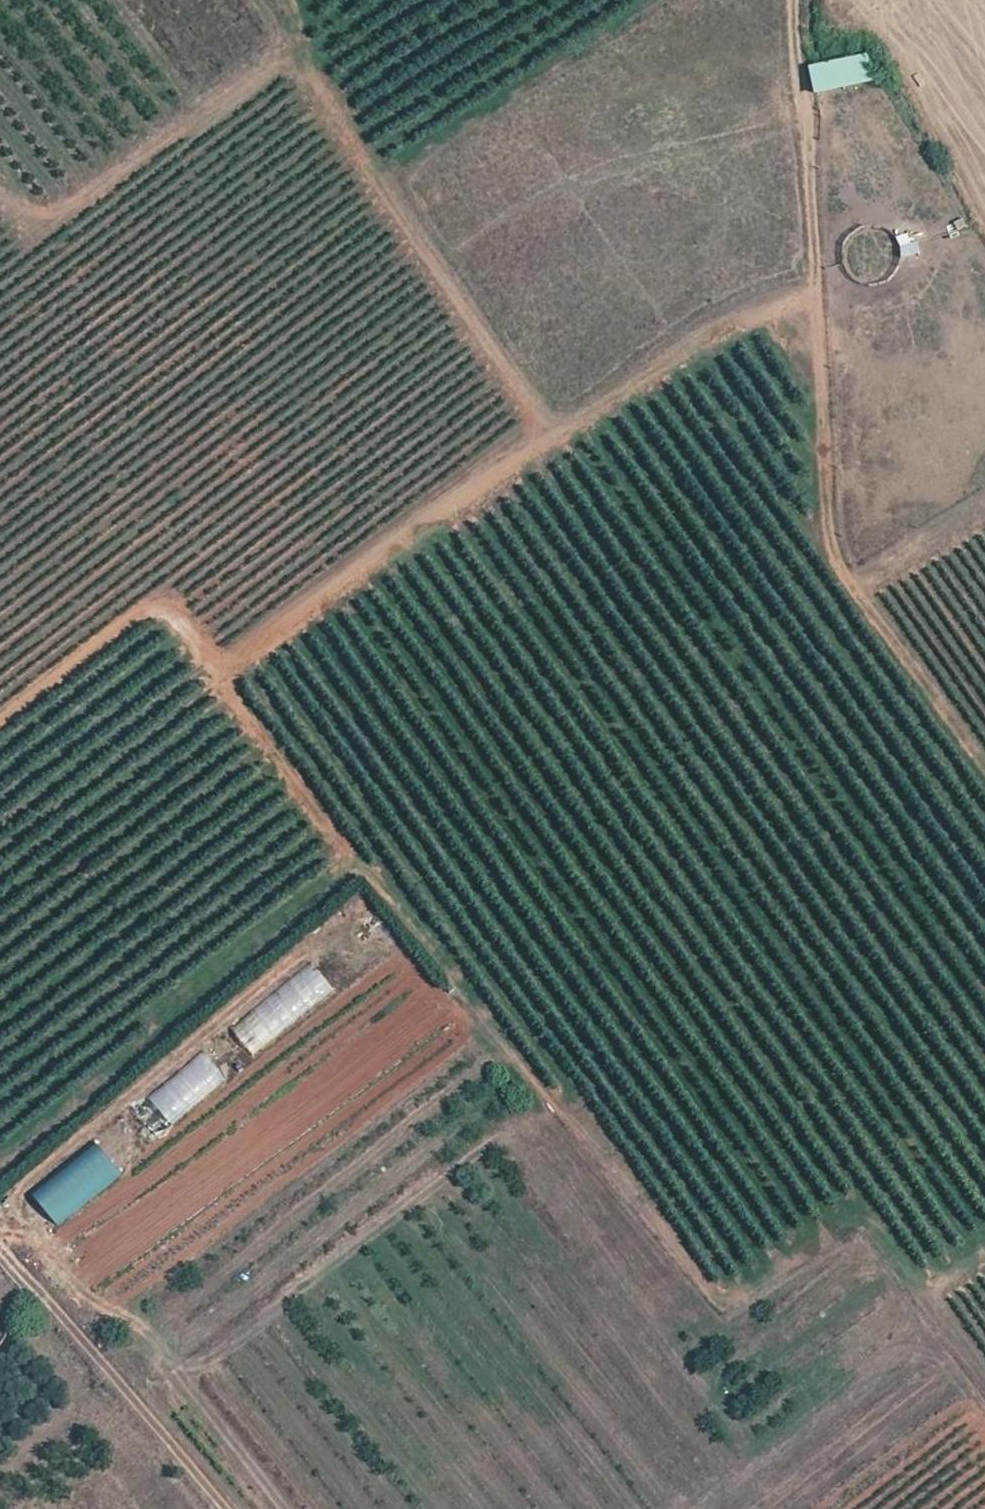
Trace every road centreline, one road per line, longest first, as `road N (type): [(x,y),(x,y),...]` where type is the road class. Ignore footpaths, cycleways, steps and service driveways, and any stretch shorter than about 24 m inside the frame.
road 1 (track): [(0,1249),(226,1508)]

